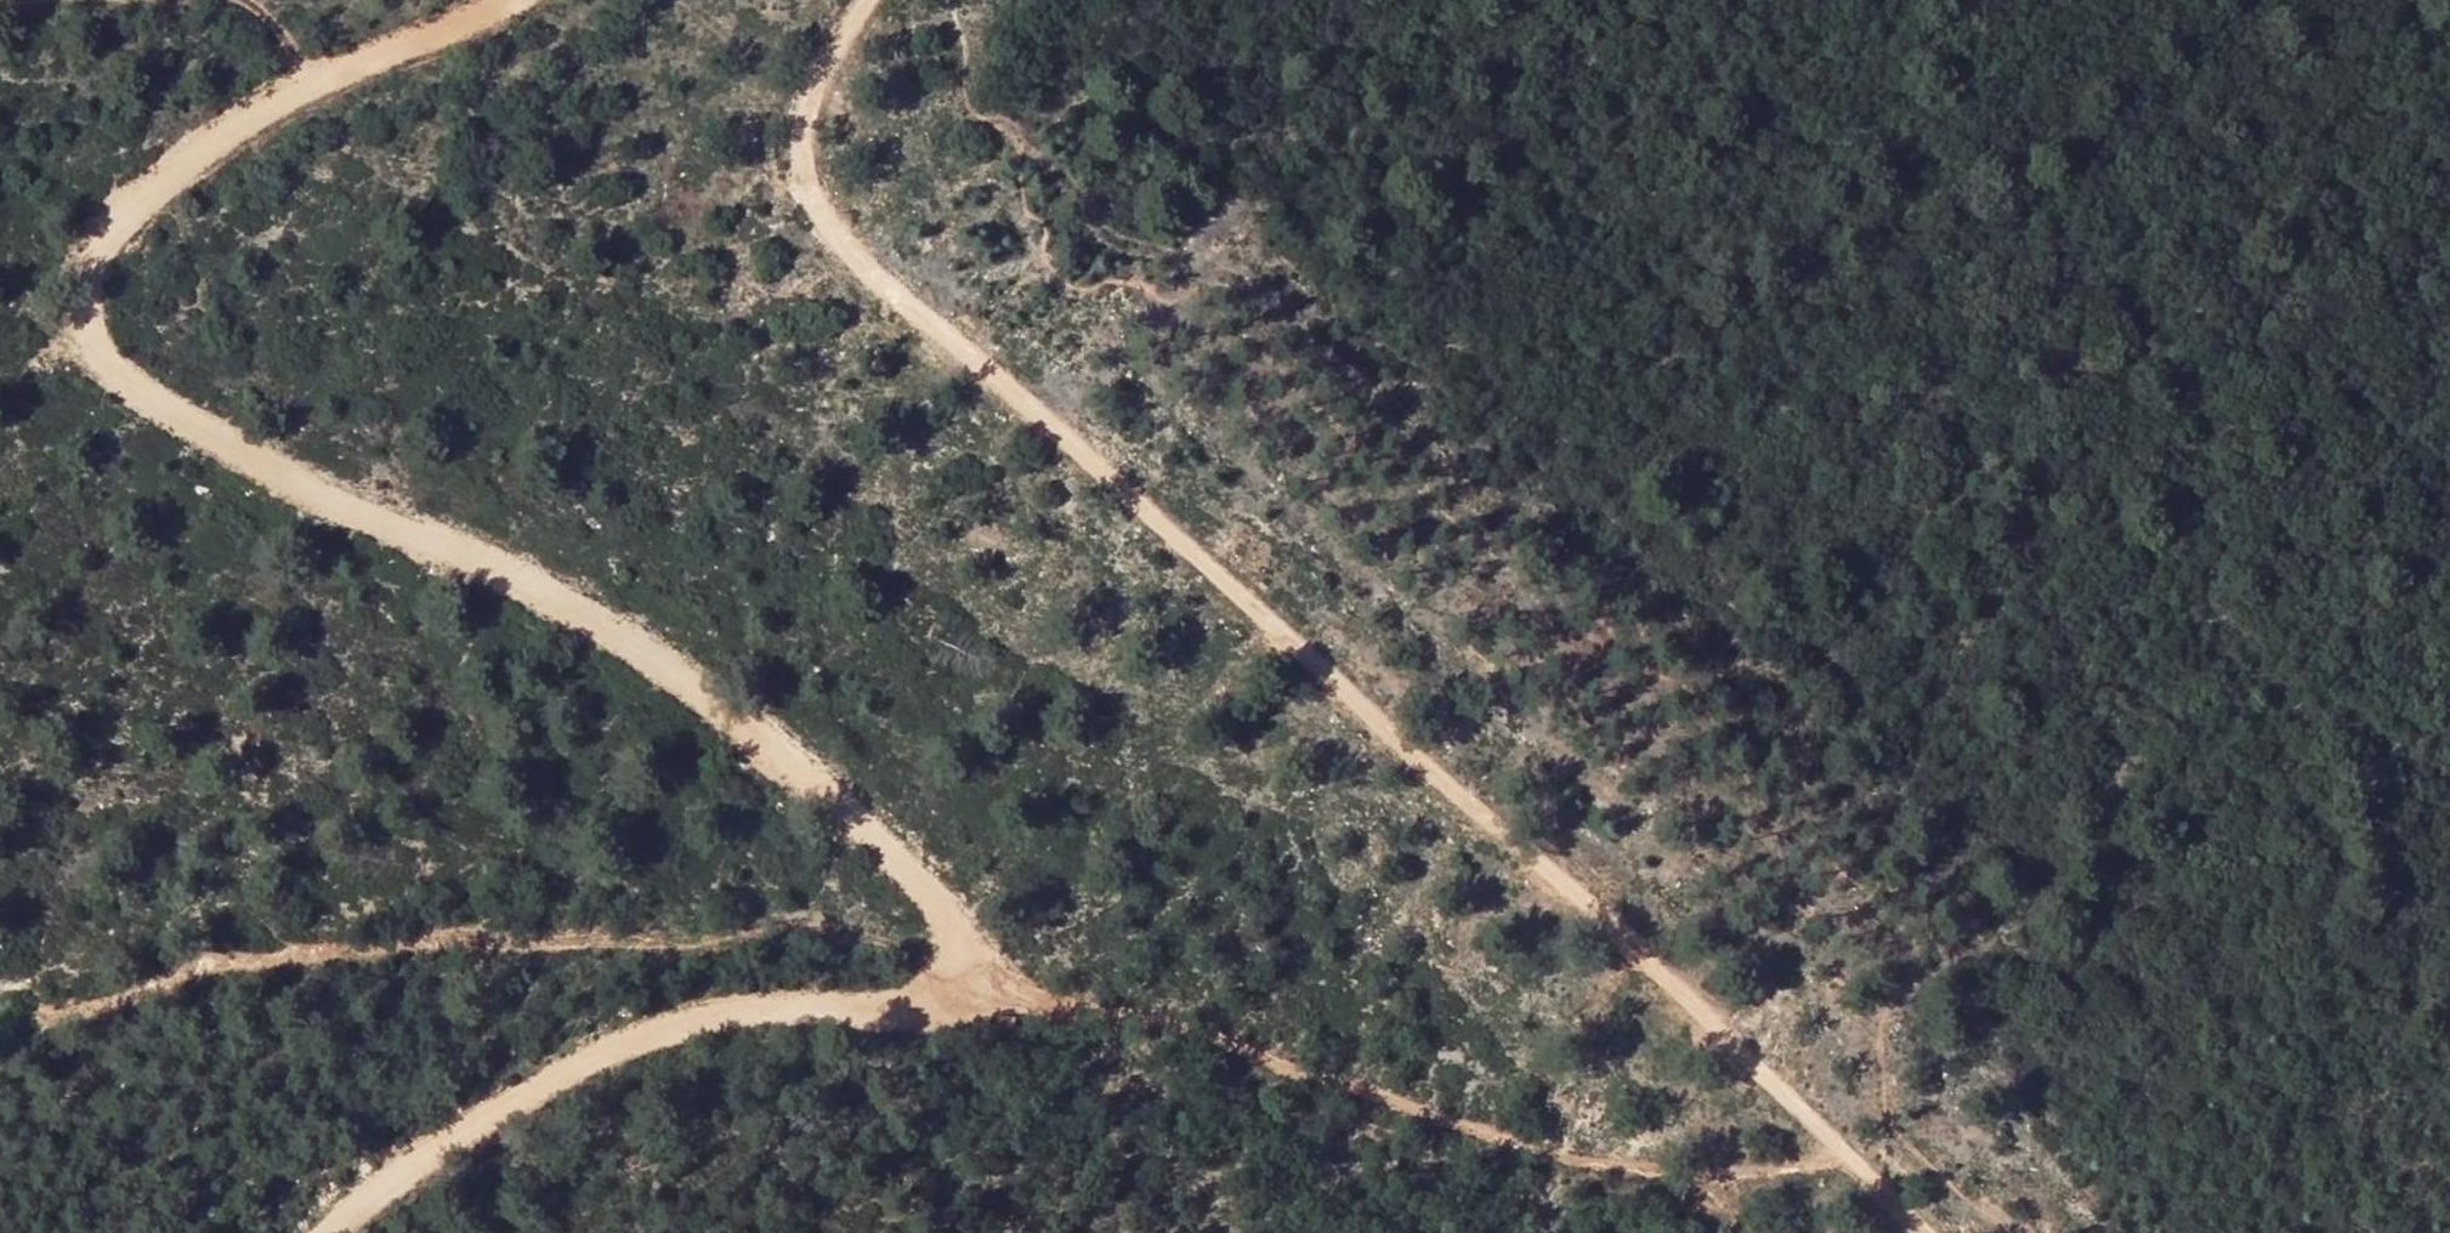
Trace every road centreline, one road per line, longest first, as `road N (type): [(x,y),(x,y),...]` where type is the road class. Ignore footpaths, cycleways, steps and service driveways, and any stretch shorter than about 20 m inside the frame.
road 1 (track): [(309,1232),(342,1193),(537,1089),(782,1015),(957,1000),(981,971),(981,934),(921,875),(605,631),(322,492),(148,386),(89,328),(93,273),(139,206),(260,121),(505,0)]
road 2 (track): [(865,0),(830,55),(803,138),(822,216),(1697,1004),(1934,1232)]

